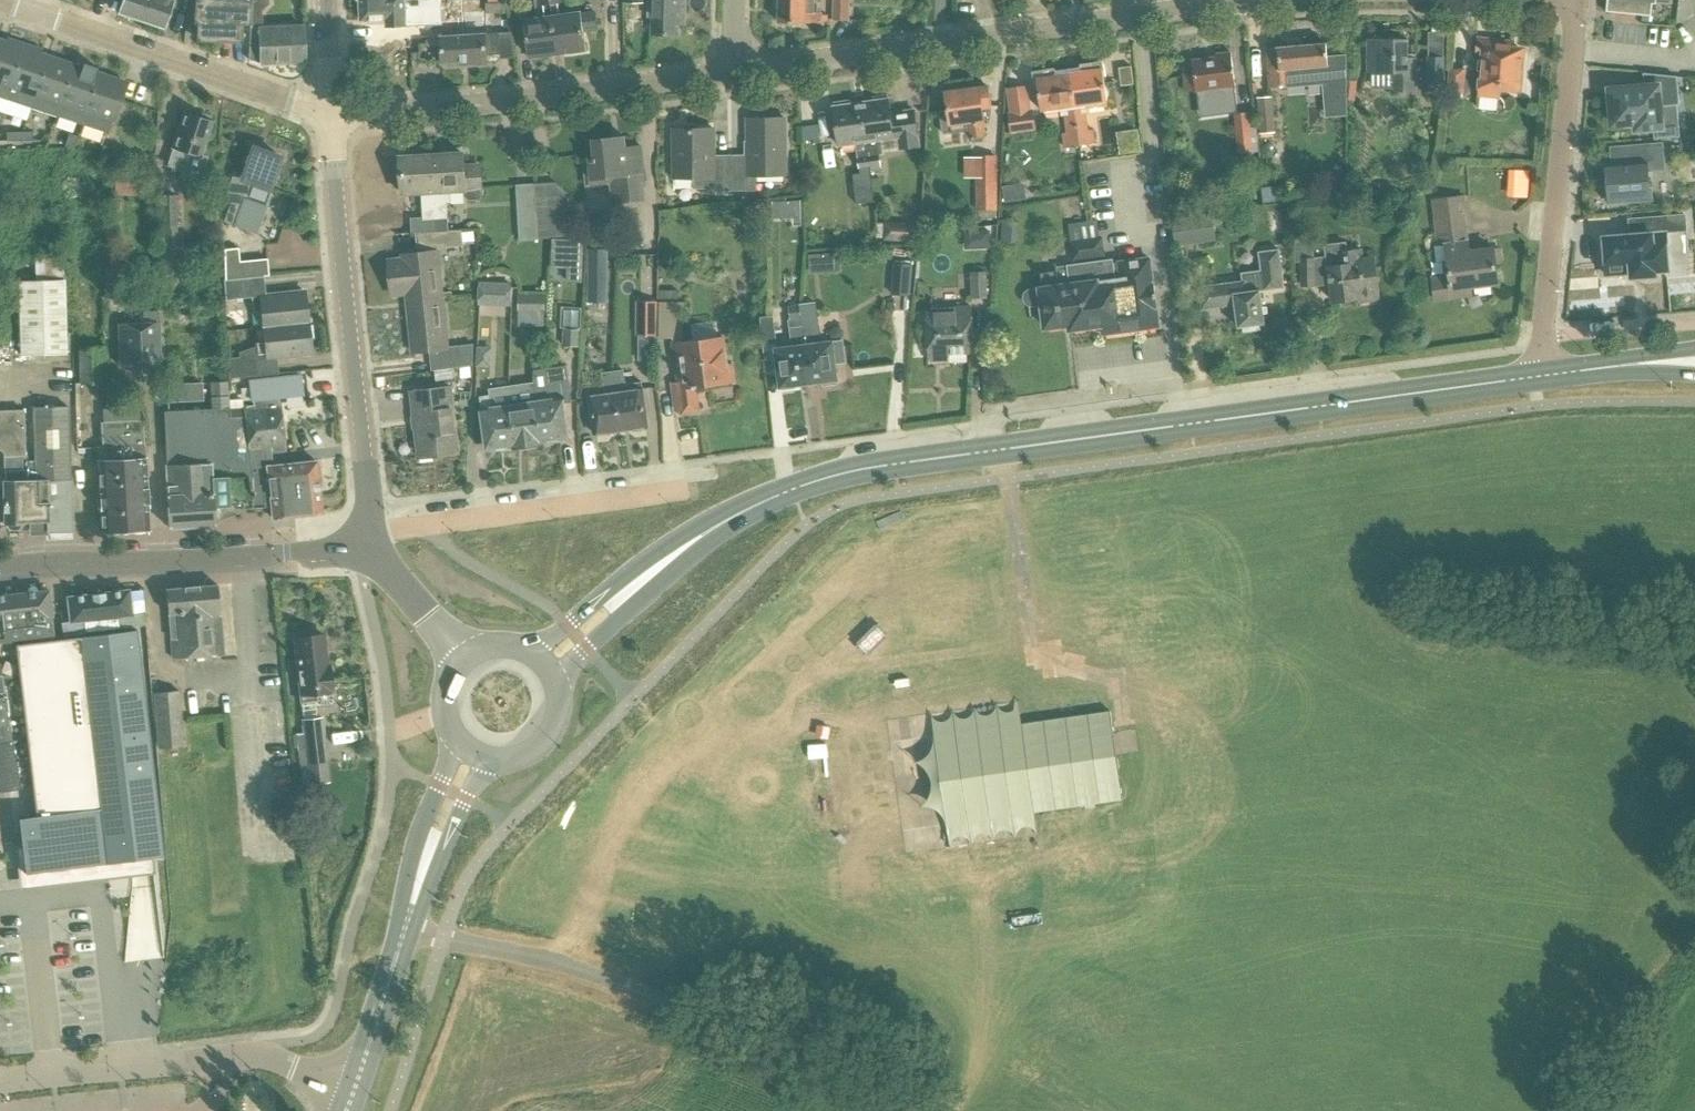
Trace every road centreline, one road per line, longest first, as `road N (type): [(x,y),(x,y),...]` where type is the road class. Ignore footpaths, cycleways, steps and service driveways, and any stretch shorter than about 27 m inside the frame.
road 1 (primary): [(718,522),(831,477),(898,463),(1540,377)]
road 2 (residential): [(731,79),(1321,0)]
road 3 (unclassified): [(910,1110),(785,1045),(559,965),(442,939)]
road 4 (tertiary): [(371,529),(331,113)]
road 5 (residential): [(331,113),(731,79)]
road 6 (residential): [(1540,377),(1575,0)]
road 7 (tertiary): [(373,548),(0,567)]
road 8 (unclassified): [(0,1084),(245,1056),(357,1084)]
road 9 (residential): [(331,113),(0,3)]
road 10 (residential): [(371,529),(687,489)]
road 11 (primary): [(558,680),(718,522)]
road 12 (primary): [(718,522),(631,574),(536,652)]
road 13 (primary): [(459,740),(416,850),(406,931)]
road 14 (primary): [(406,931),(493,758)]
road 15 (primary): [(357,1084),(406,931)]
road 16 (tertiary): [(464,655),(373,548)]
road 17 (primary): [(493,758),(531,751),(550,733),(560,709),(558,680)]

